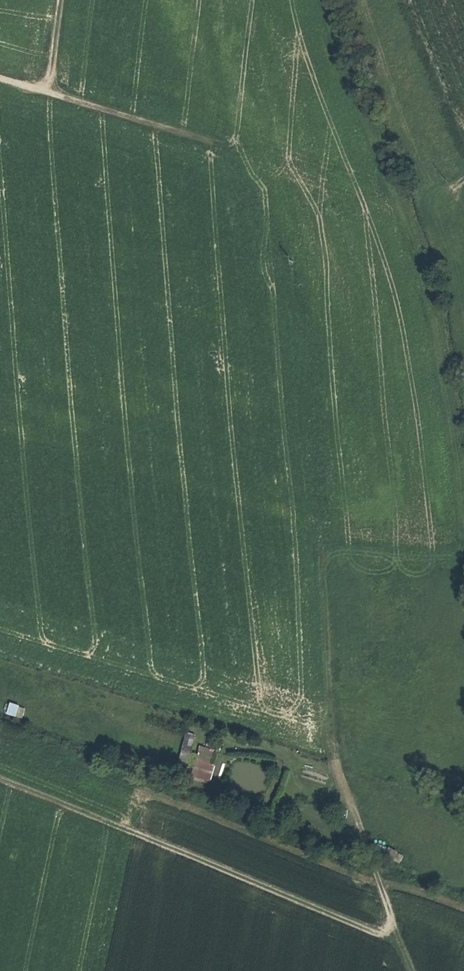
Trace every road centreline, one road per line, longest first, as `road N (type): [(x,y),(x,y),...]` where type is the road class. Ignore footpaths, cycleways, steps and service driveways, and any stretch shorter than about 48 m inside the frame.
road 1 (track): [(410,970),(338,768),(317,421),(307,339),(286,267),(223,151),(0,79)]
road 2 (track): [(404,959),(378,937),(0,783)]
road 3 (track): [(463,315),(429,193)]

